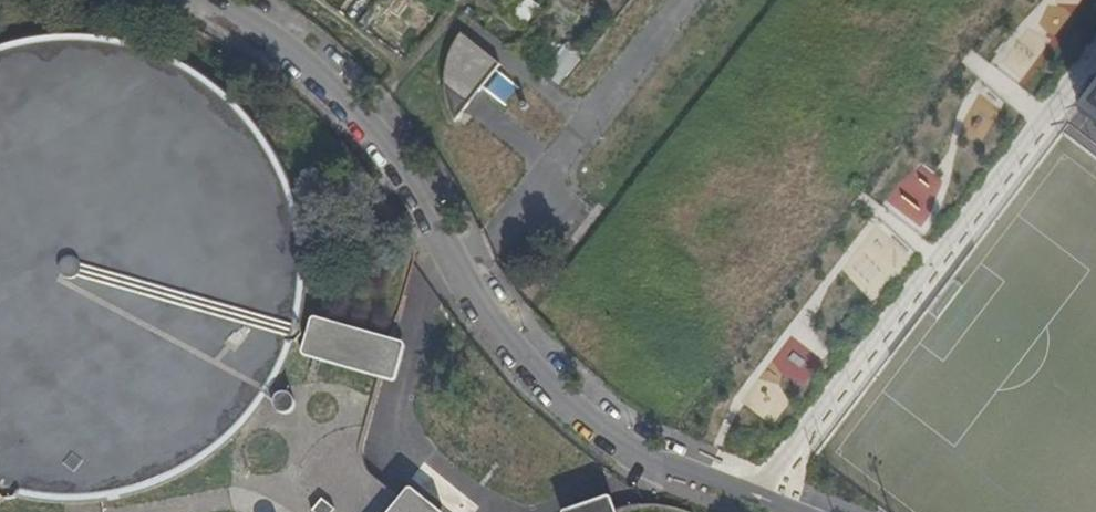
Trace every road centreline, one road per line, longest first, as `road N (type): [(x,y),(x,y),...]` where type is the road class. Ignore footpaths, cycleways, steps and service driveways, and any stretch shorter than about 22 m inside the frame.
road 1 (residential): [(201,0),(308,68),(383,150),(538,378),(613,442),(742,500)]
road 2 (residential): [(742,500),(1095,39)]

